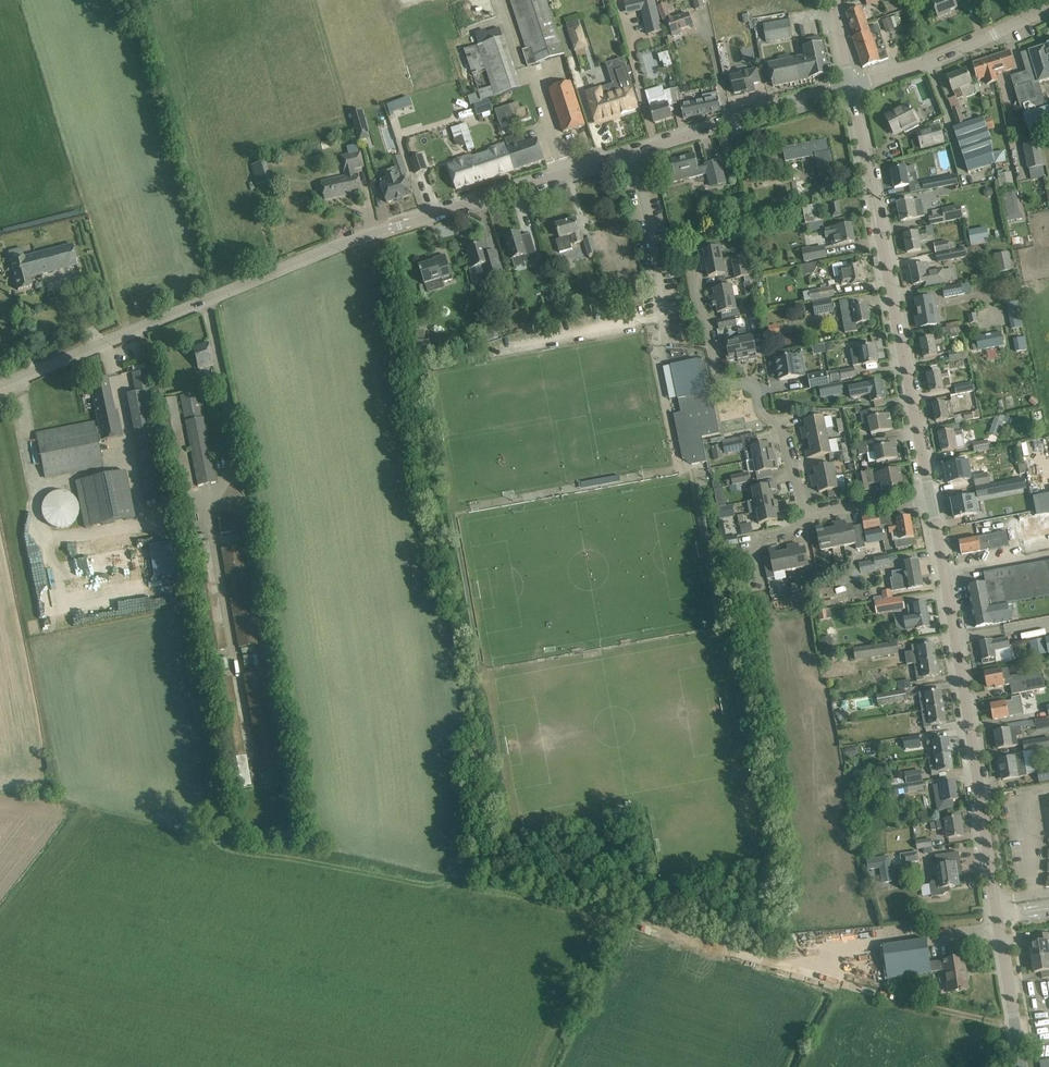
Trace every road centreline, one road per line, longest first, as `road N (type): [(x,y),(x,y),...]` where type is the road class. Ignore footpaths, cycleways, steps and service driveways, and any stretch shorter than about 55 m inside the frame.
road 1 (tertiary): [(0,388),(342,245),(632,153)]
road 2 (tertiary): [(1022,1066),(931,499)]
road 3 (tertiary): [(931,499),(850,87)]
road 4 (residential): [(807,512),(779,425),(760,411),(751,385),(727,384),(717,374),(685,258),(657,252)]
road 5 (tertiary): [(632,153),(850,87)]
road 6 (tertiary): [(850,87),(930,63),(1048,7)]
road 7 (track): [(62,617),(75,806)]
road 8 (residential): [(931,499),(807,512)]

